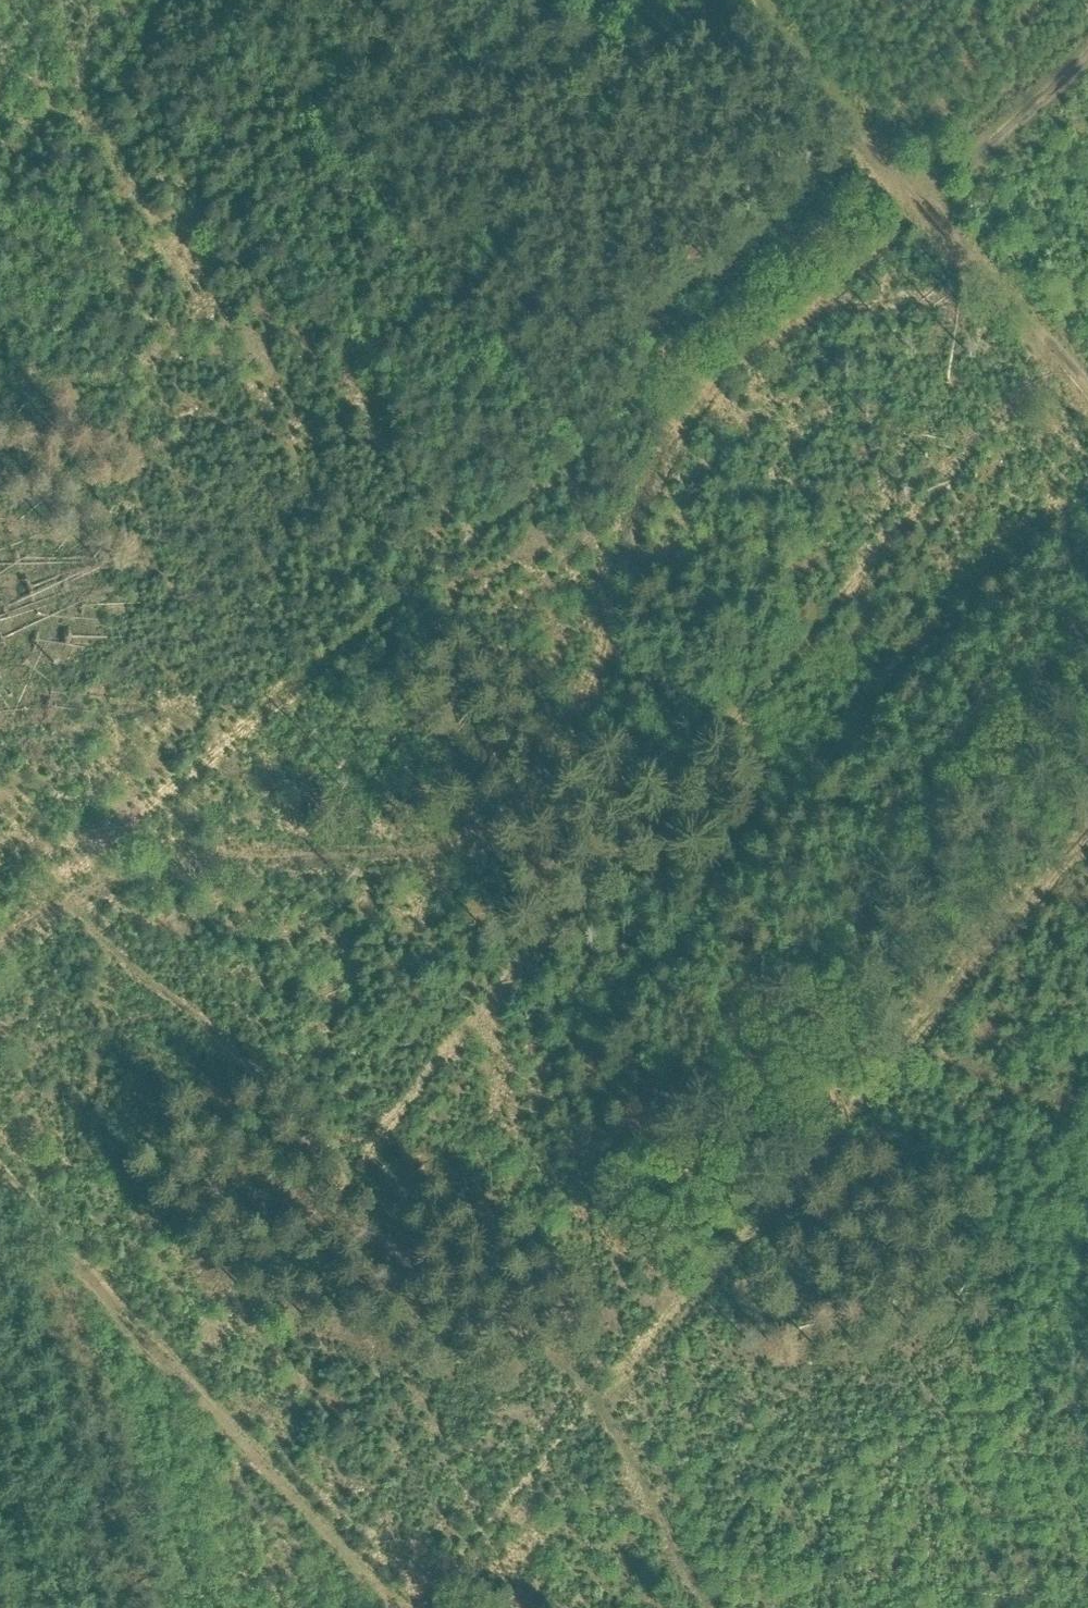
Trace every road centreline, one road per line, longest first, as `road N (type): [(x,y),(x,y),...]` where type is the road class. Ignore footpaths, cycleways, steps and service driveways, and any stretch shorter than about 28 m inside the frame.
road 1 (track): [(0,949),(63,898),(133,870),(223,853),(351,856),(450,847),(517,814),(564,747),(640,529),(705,402),(749,353),(920,205)]
road 2 (track): [(0,1179),(404,1607)]
road 3 (track): [(741,0),(1087,397)]

